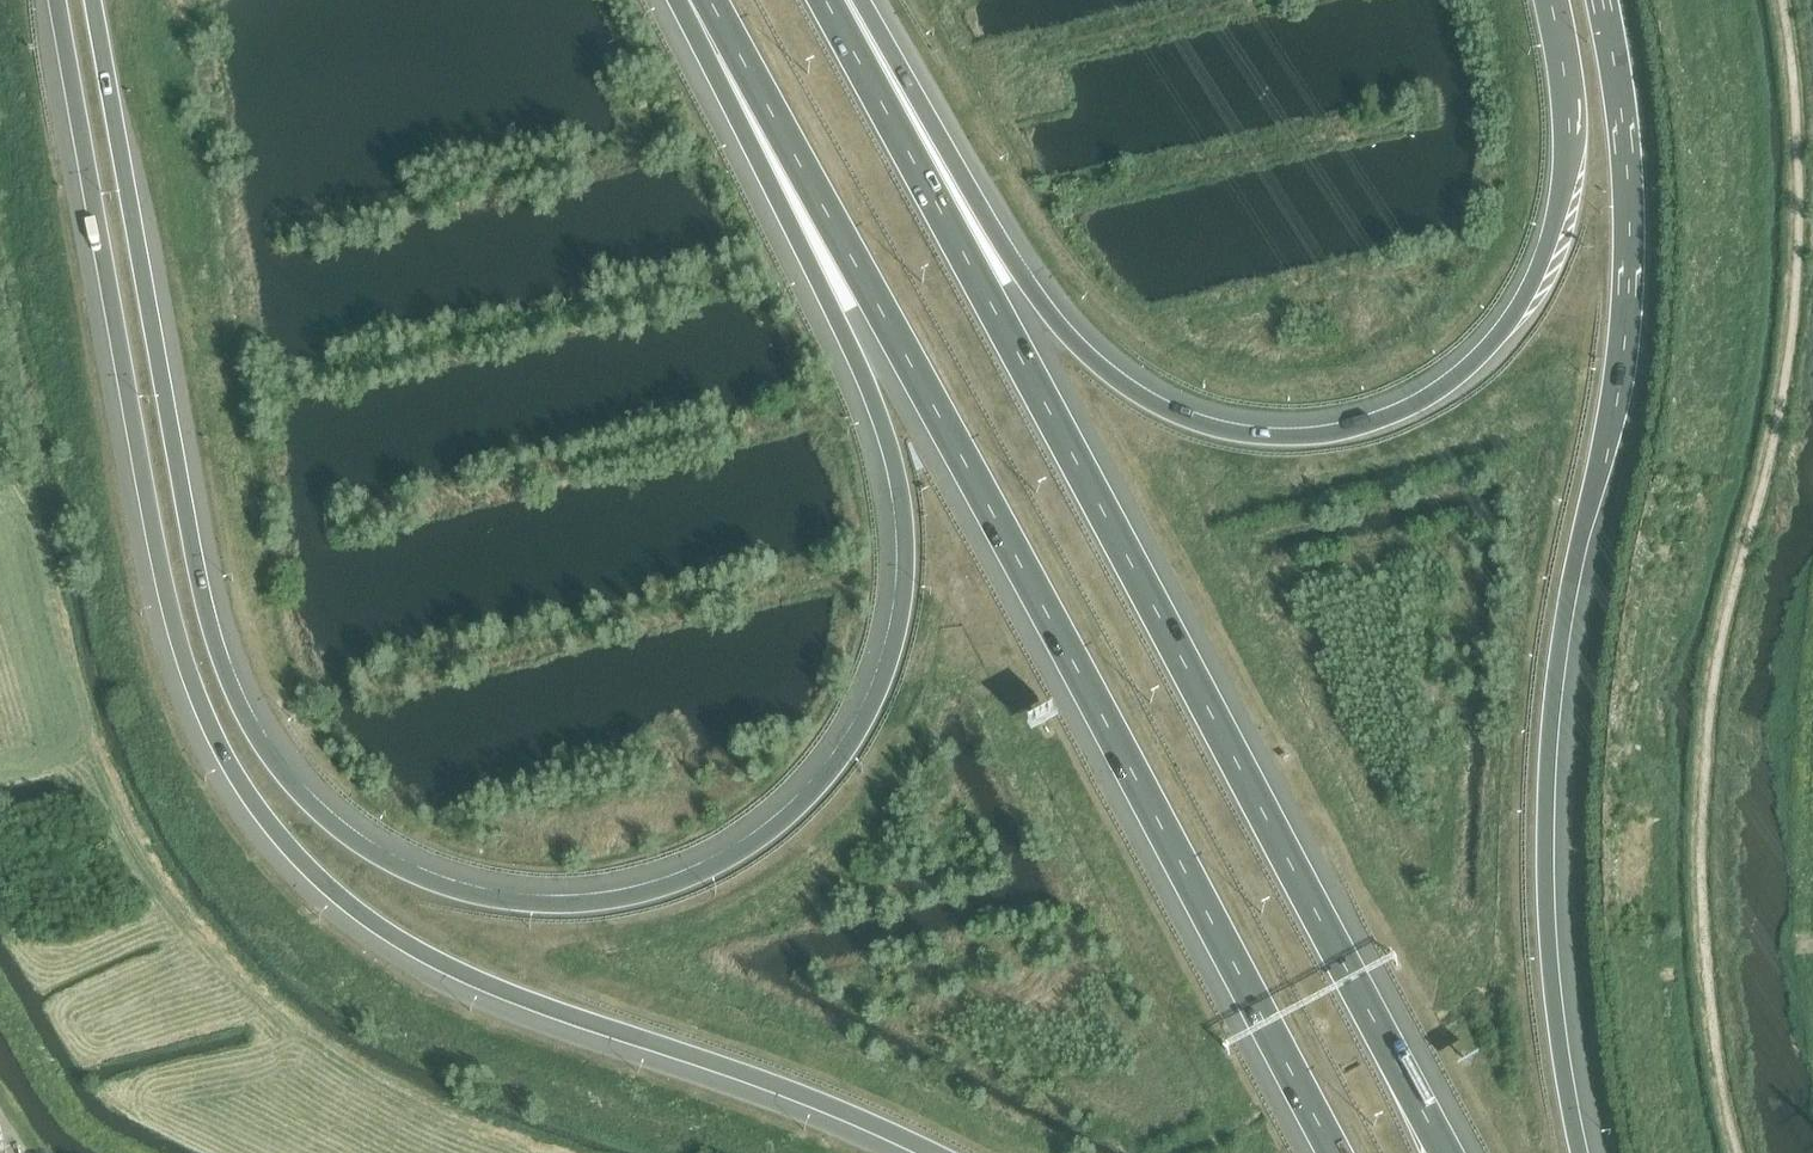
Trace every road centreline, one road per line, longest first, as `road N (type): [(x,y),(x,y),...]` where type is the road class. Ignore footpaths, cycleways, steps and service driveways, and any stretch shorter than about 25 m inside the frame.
road 1 (motorway): [(706,0),(892,455),(905,517),(898,636),(882,689),(848,750),(760,840),(690,877),(614,902),(538,903),(460,893),(376,856),(325,821),(267,759),(230,681),(199,585),(91,0)]
road 2 (motorway): [(58,0),(167,599),(207,721),(268,822),(357,910),(461,973),(740,1071),(933,1152)]
road 3 (motorway): [(708,0),(1334,1152)]
road 4 (motorway): [(1451,1152),(825,0)]
road 5 (motorway): [(1551,0),(1570,139),(1551,233),(1528,289),(1496,338),(1417,403),(1360,429),(1291,438),(1186,419),(1144,399),(1084,351),(1022,277),(842,0)]
road 6 (motorway): [(1581,1152),(1558,1015),(1548,785),(1570,581),(1624,334),(1629,195),(1603,0)]
road 7 (track): [(0,482),(52,610),(94,768),(170,903),(216,963),(317,1054),(536,1152)]

